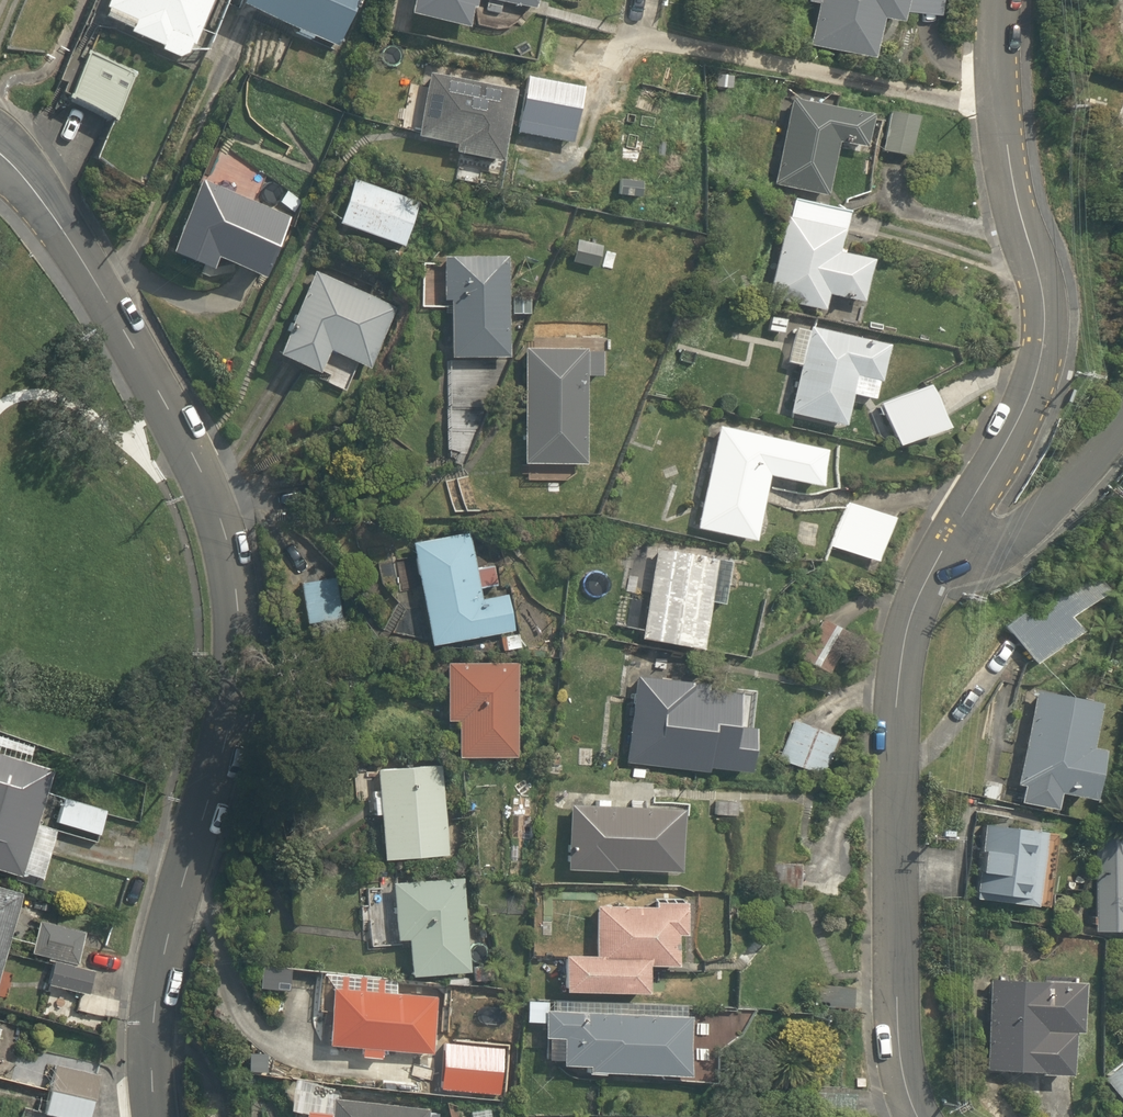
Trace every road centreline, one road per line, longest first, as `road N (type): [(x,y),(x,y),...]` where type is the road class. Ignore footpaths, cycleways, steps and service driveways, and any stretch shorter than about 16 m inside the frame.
road 1 (residential): [(0,153),(59,226),(176,426),(213,508),(232,578),(235,689),(154,999),(154,1116)]
road 2 (residential): [(950,534),(905,633),(892,744),(896,996),(917,1116)]
road 3 (residential): [(950,534),(1039,408),(1062,299),(1024,189),(1019,0)]
road 4 (residential): [(1122,421),(1080,484),(1004,546),(950,534)]

